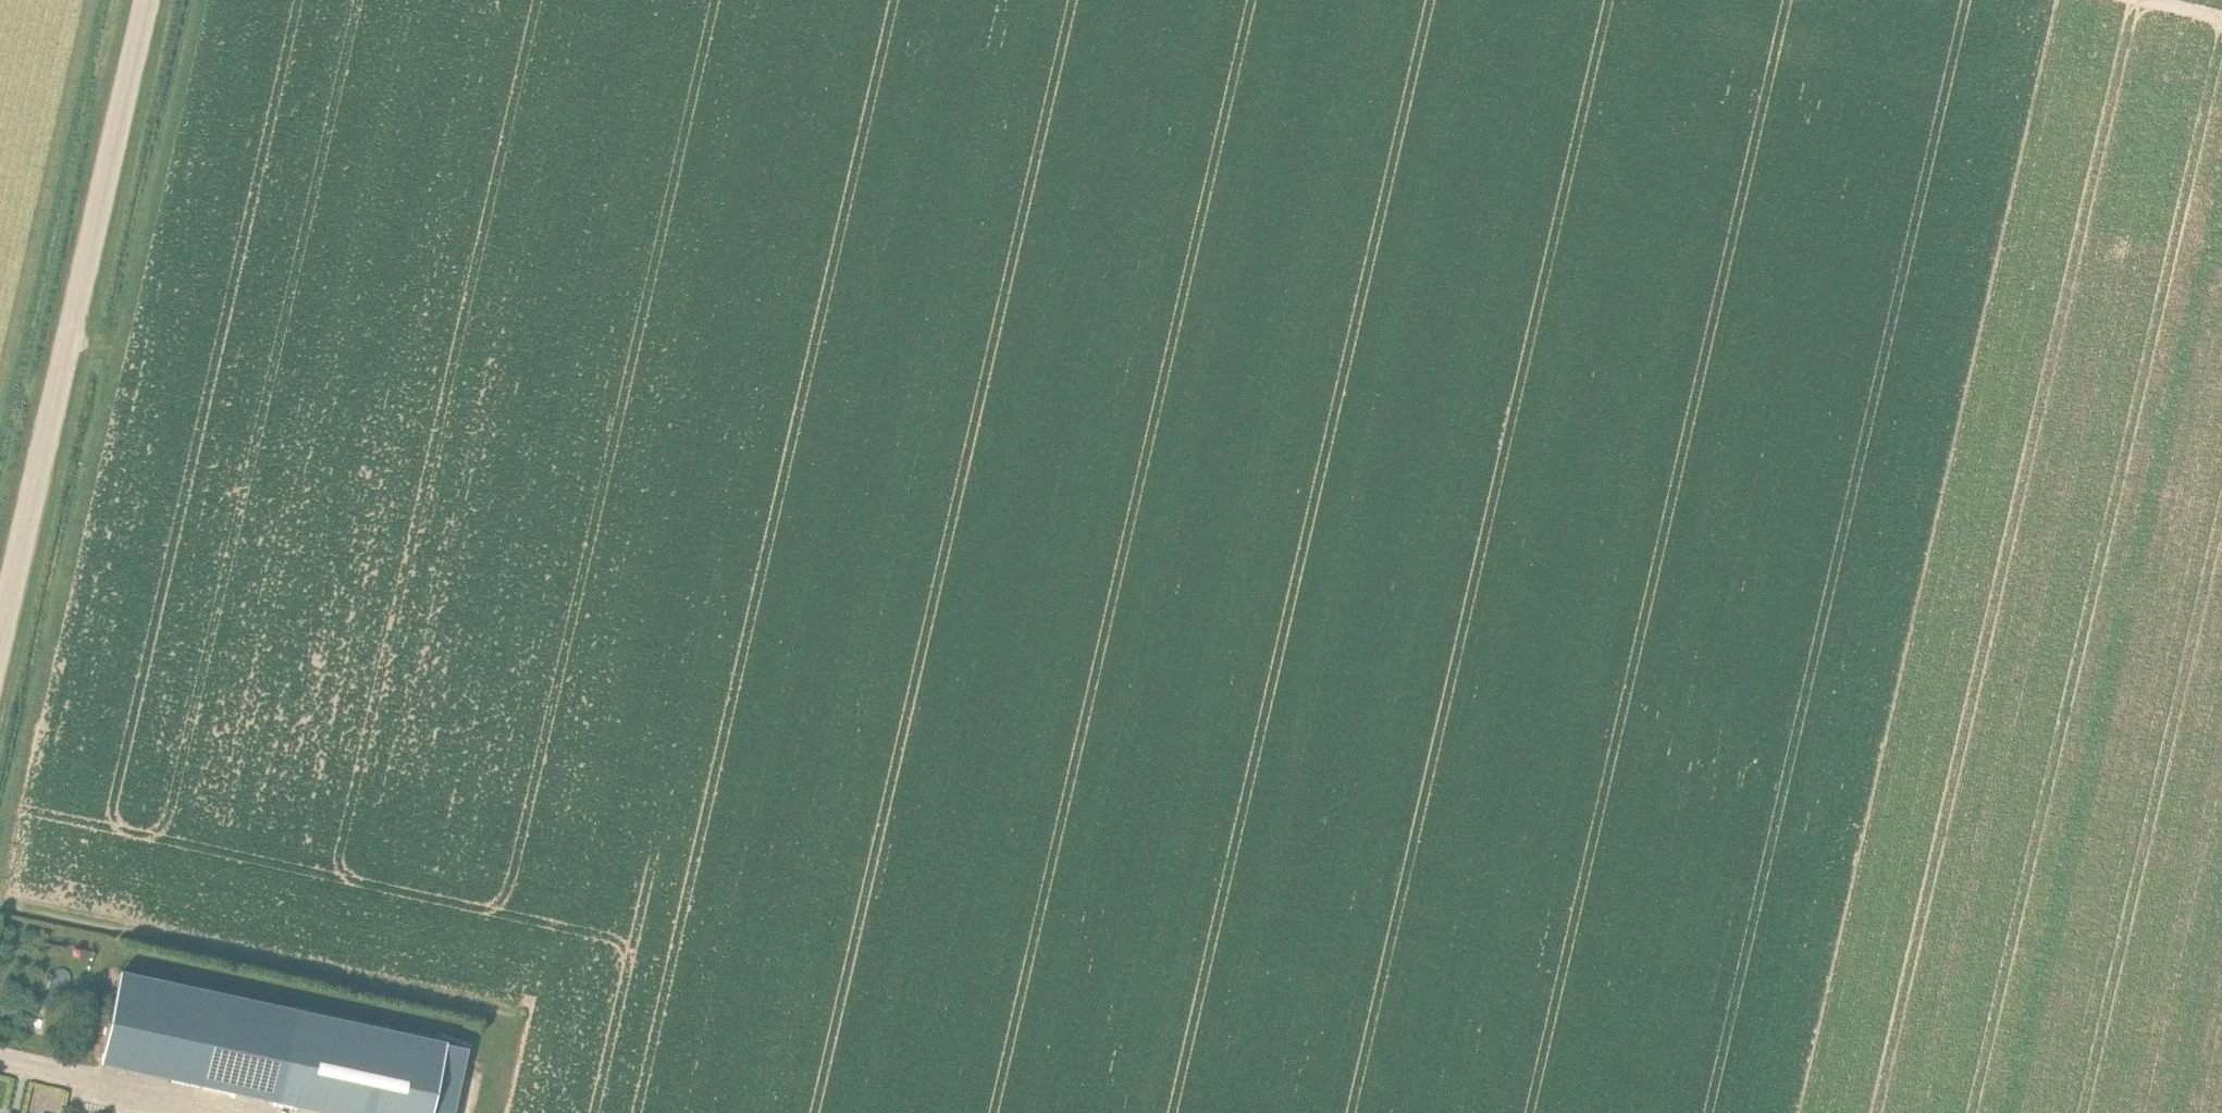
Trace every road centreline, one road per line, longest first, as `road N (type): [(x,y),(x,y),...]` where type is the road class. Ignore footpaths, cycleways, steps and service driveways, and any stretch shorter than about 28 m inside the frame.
road 1 (unclassified): [(0,631),(144,0)]

